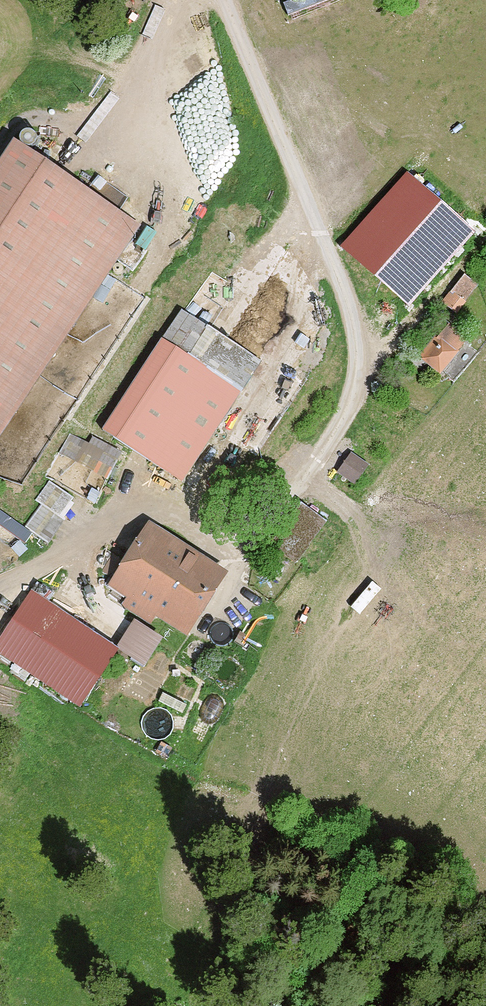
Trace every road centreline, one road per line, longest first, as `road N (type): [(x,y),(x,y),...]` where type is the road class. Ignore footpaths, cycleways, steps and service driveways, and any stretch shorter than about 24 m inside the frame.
road 1 (track): [(0,591),(141,497),(231,557),(327,450),(359,376)]
road 2 (unclassified): [(350,284),(230,0)]
road 3 (track): [(359,376),(406,345),(485,243)]

